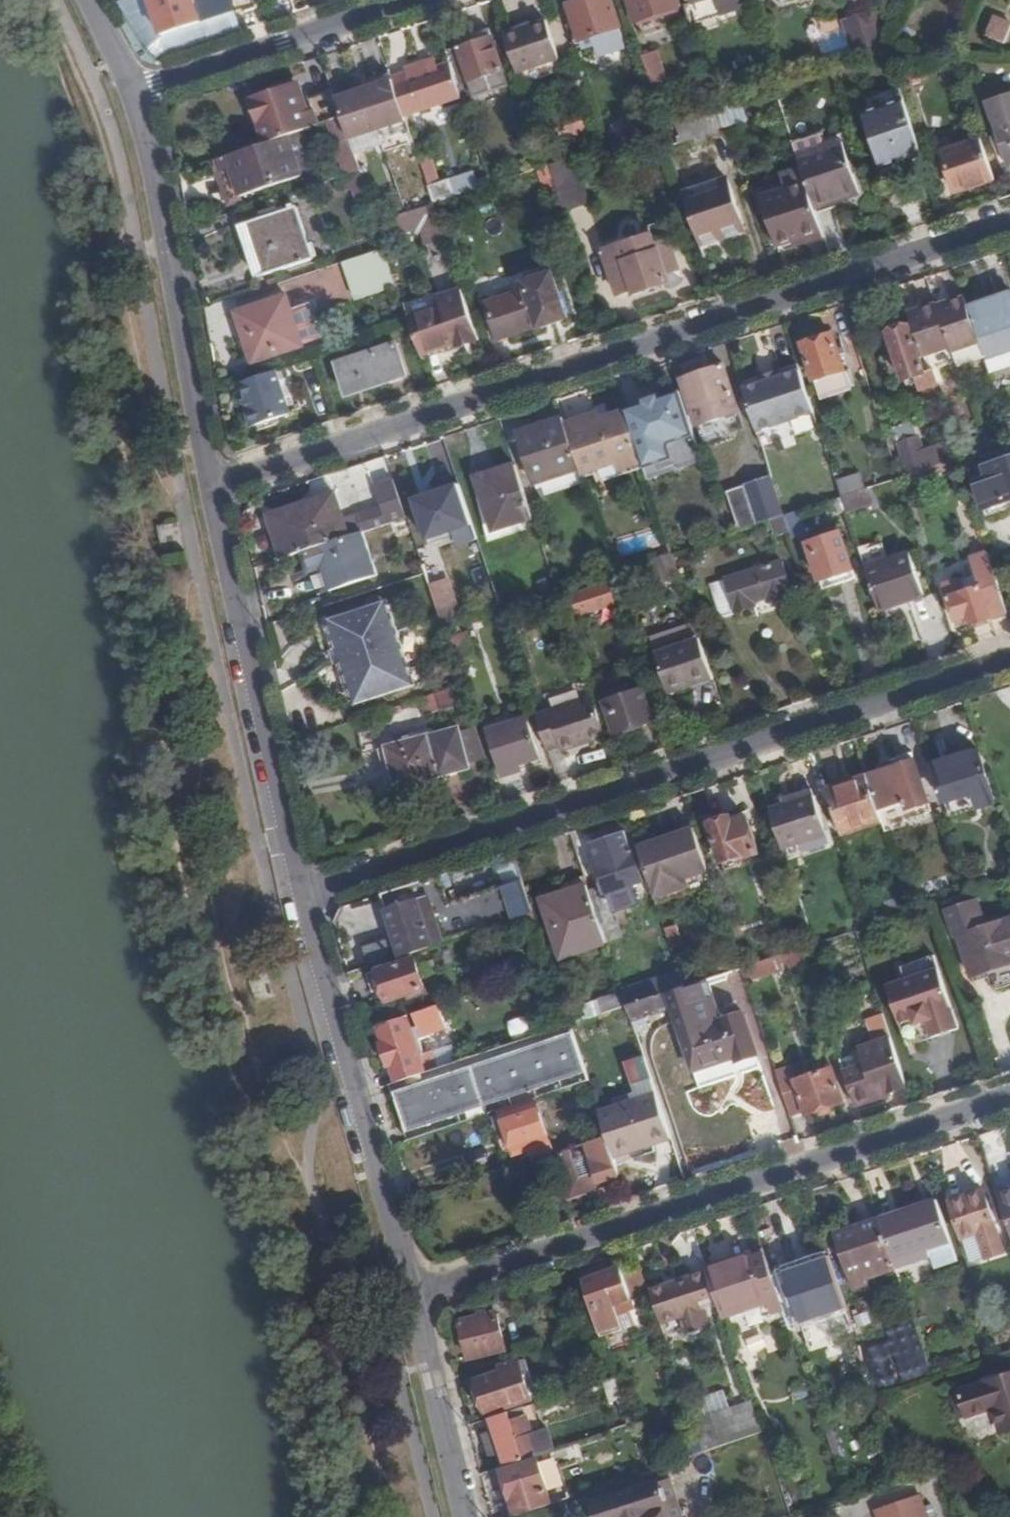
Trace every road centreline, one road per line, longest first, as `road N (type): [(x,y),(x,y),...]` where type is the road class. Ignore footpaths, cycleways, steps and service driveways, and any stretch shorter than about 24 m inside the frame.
road 1 (residential): [(211,486),(1009,222)]
road 2 (residential): [(303,894),(1009,660)]
road 3 (residential): [(1009,1099),(415,1295)]
road 4 (residential): [(303,894),(211,486)]
road 5 (residential): [(415,1295),(303,894)]
road 6 (residential): [(211,486),(138,88)]
road 7 (residential): [(403,0),(138,88)]
road 8 (residential): [(467,1516),(415,1295)]

